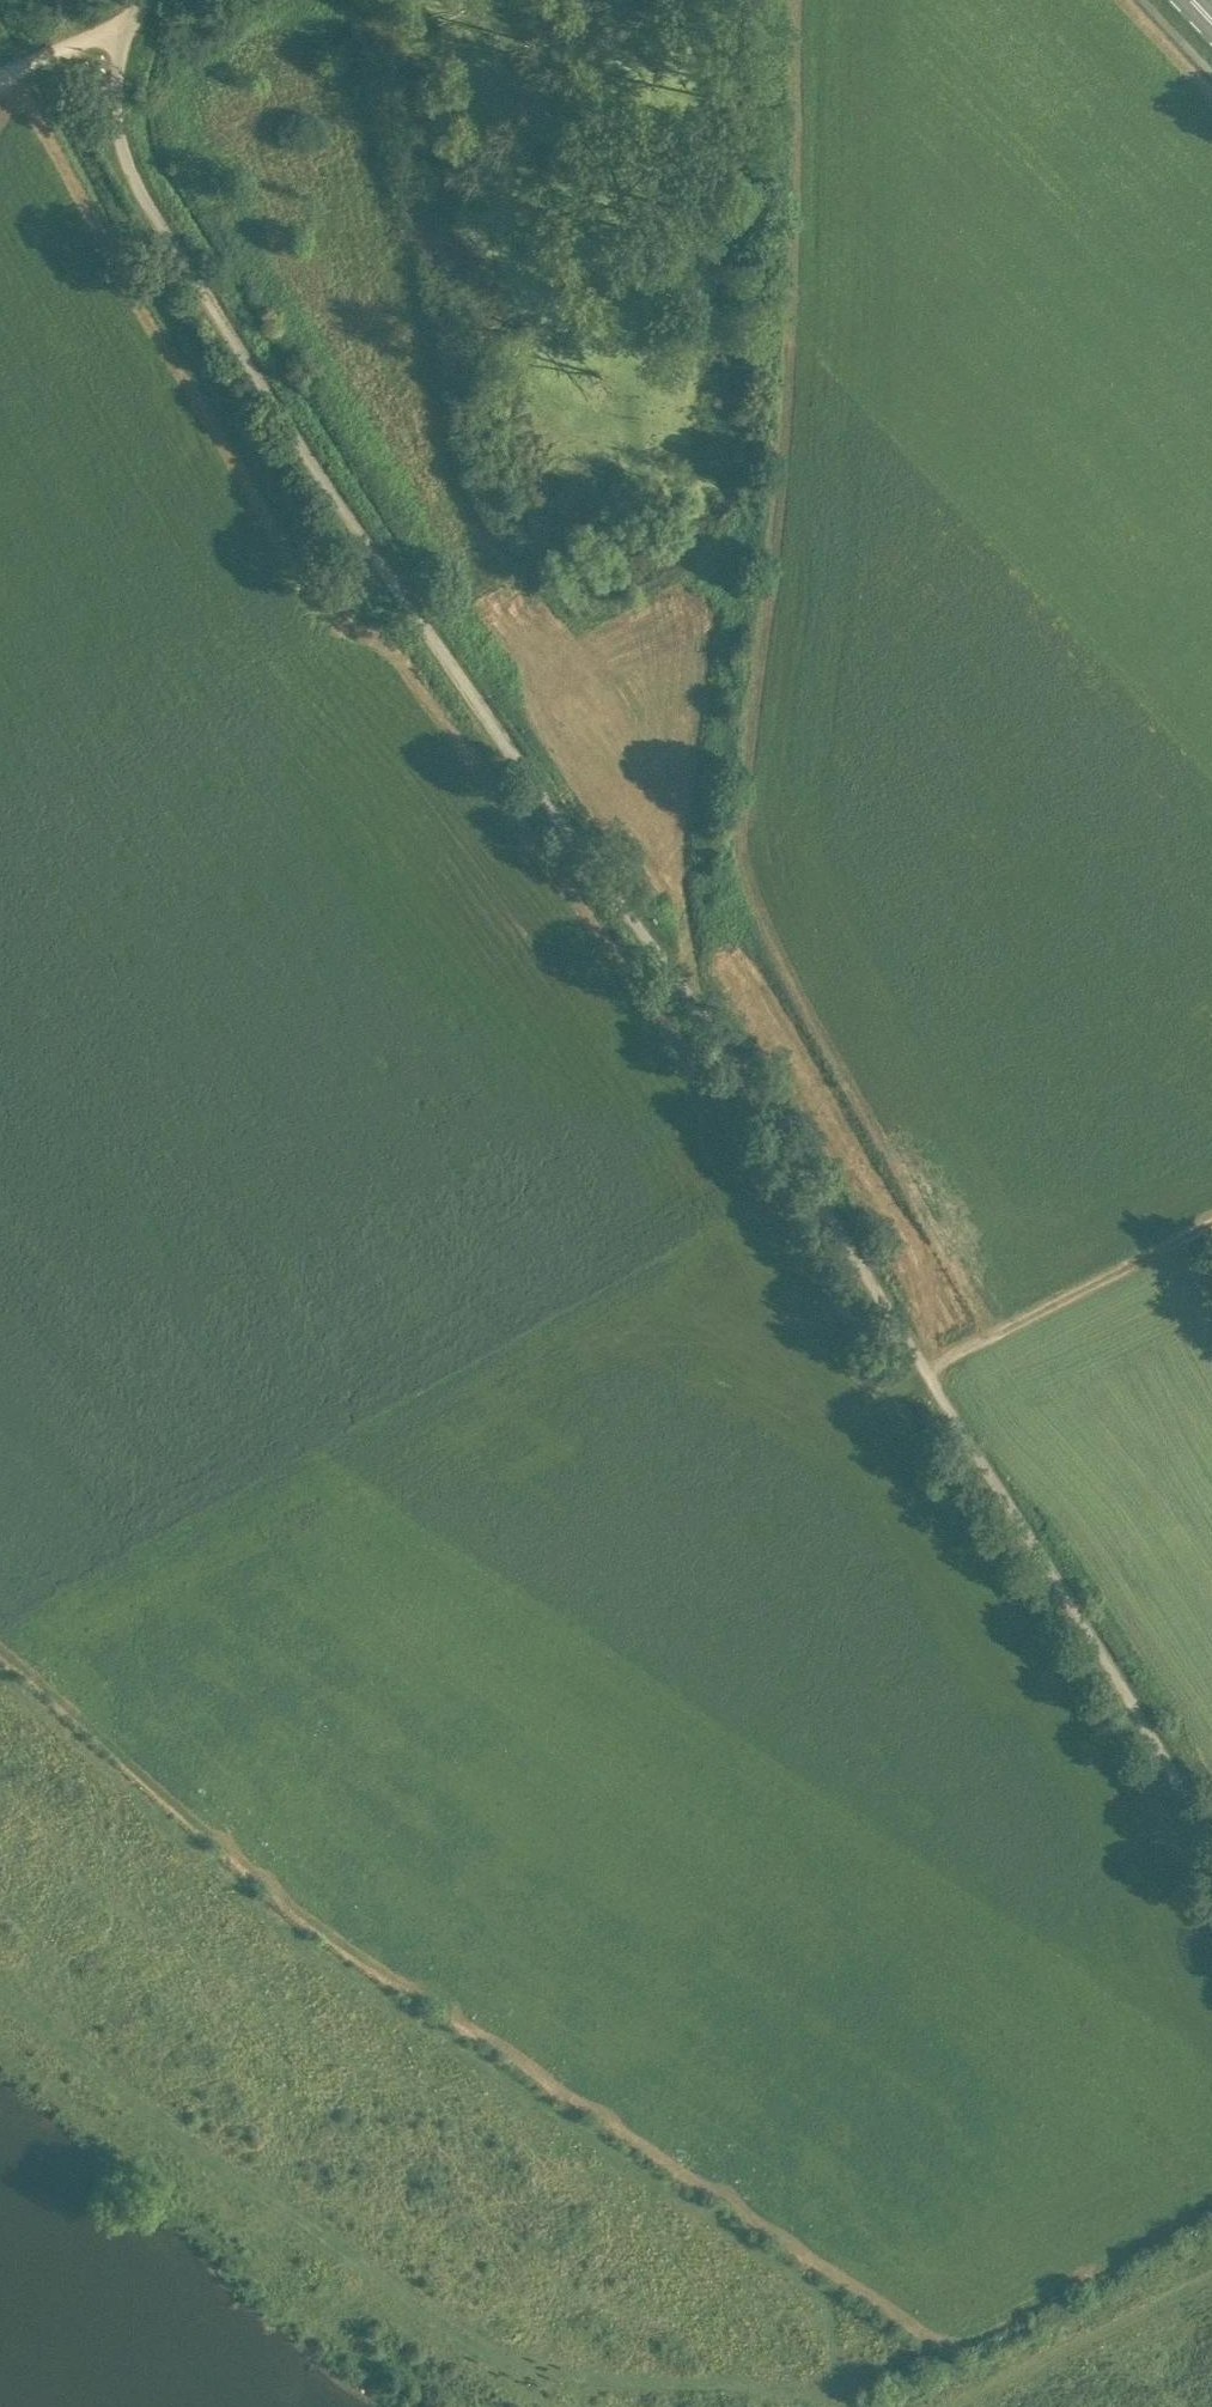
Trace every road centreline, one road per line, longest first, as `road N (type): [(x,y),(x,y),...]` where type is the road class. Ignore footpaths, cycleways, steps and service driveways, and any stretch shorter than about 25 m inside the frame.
road 1 (track): [(927,1372),(1211,1226)]

